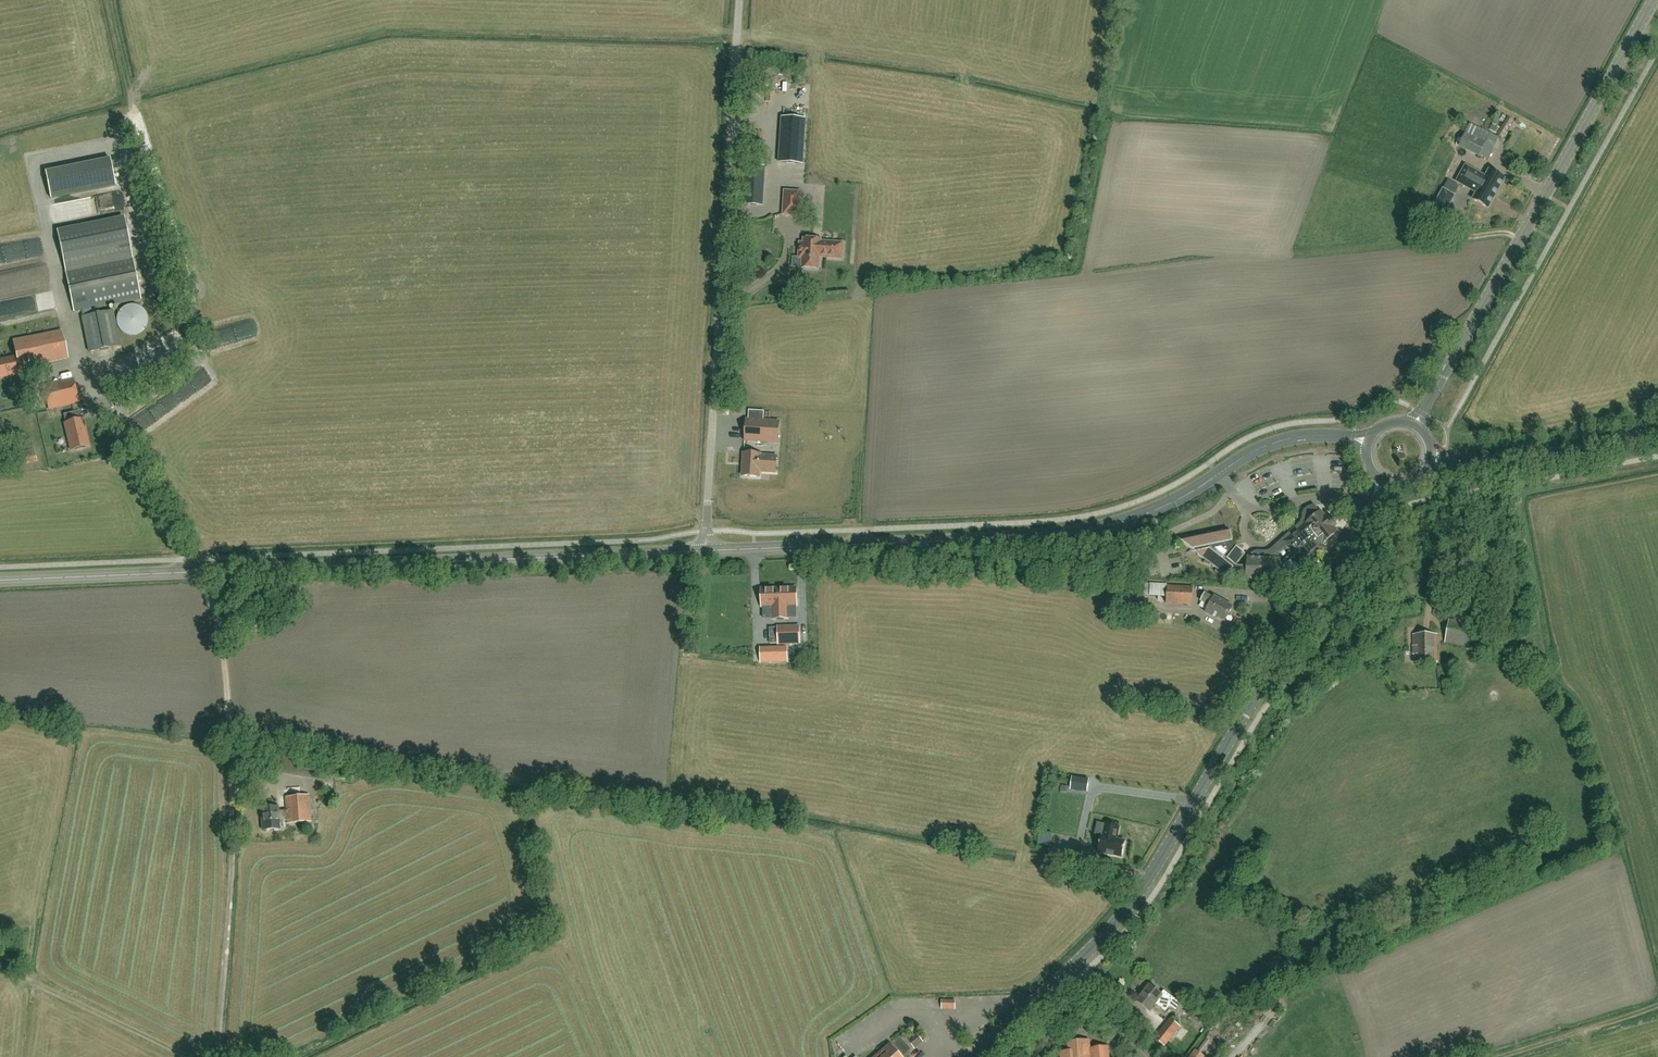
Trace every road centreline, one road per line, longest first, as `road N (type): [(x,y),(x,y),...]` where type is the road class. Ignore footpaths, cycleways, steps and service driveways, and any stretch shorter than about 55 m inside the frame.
road 1 (tertiary): [(973,1056),(1097,944),(1155,875),(1386,485)]
road 2 (secondary): [(706,550),(0,581)]
road 3 (secondary): [(1369,441),(1316,436),(1278,443),(1166,508),(1095,530),(706,550)]
road 4 (unclassified): [(706,550),(739,0)]
road 5 (track): [(191,559),(217,622),(229,715),(214,1056)]
road 6 (track): [(109,0),(185,308),(211,378),(124,435)]
road 7 (tertiary): [(1416,424),(1653,0)]
road 8 (secondary): [(1434,459),(1498,465),(1657,435)]
road 9 (track): [(1657,1000),(1495,1056)]

